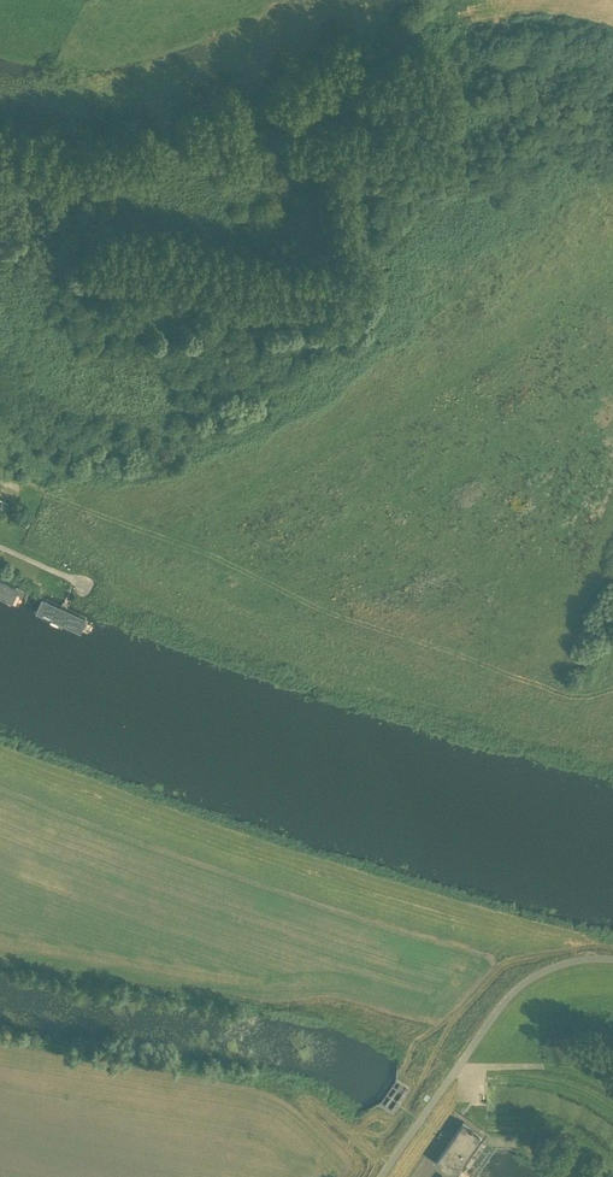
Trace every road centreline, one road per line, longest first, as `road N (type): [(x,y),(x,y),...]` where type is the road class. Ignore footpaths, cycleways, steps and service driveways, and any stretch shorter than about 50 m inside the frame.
road 1 (unclassified): [(612,959),(564,963),(508,994),(379,1176)]

